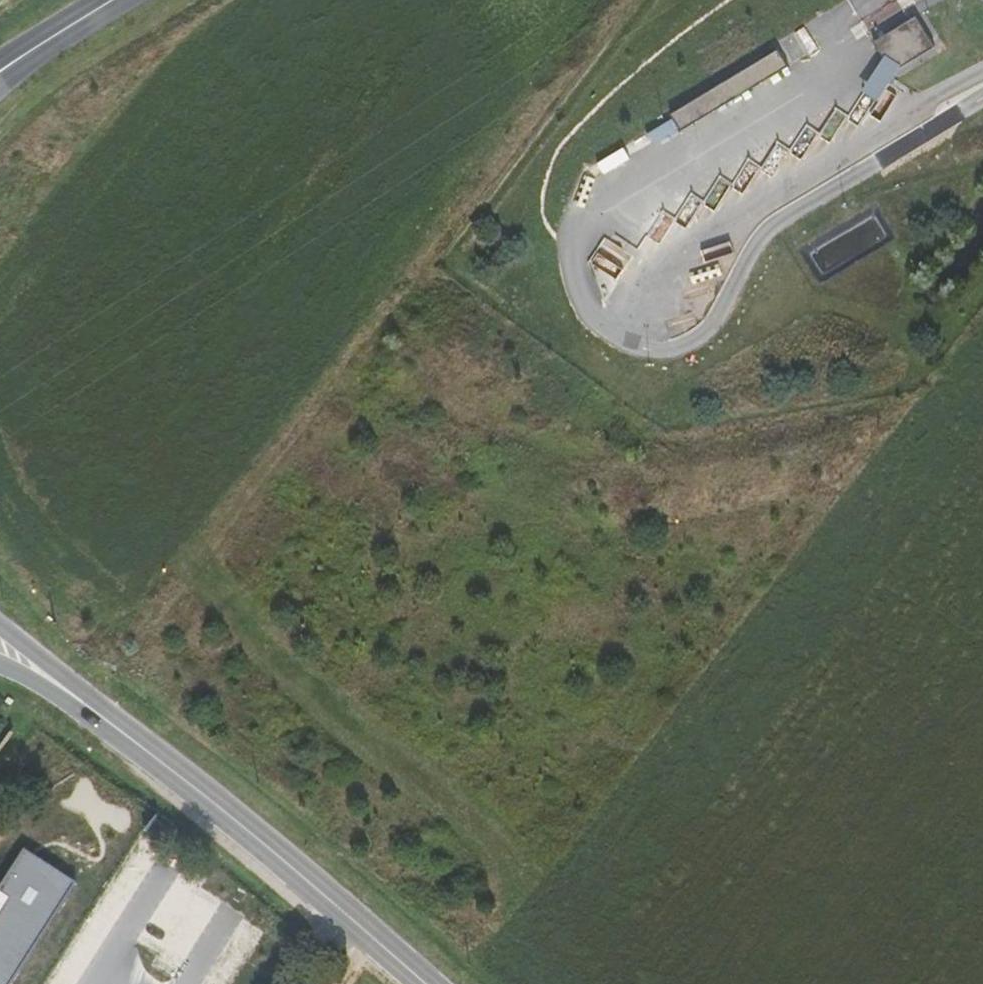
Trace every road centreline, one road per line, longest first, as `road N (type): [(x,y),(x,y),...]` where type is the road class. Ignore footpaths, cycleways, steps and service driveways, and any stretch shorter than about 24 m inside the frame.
road 1 (secondary): [(107,722),(428,983)]
road 2 (secondary): [(107,722),(0,625)]
road 3 (secondary): [(0,663),(107,722)]

